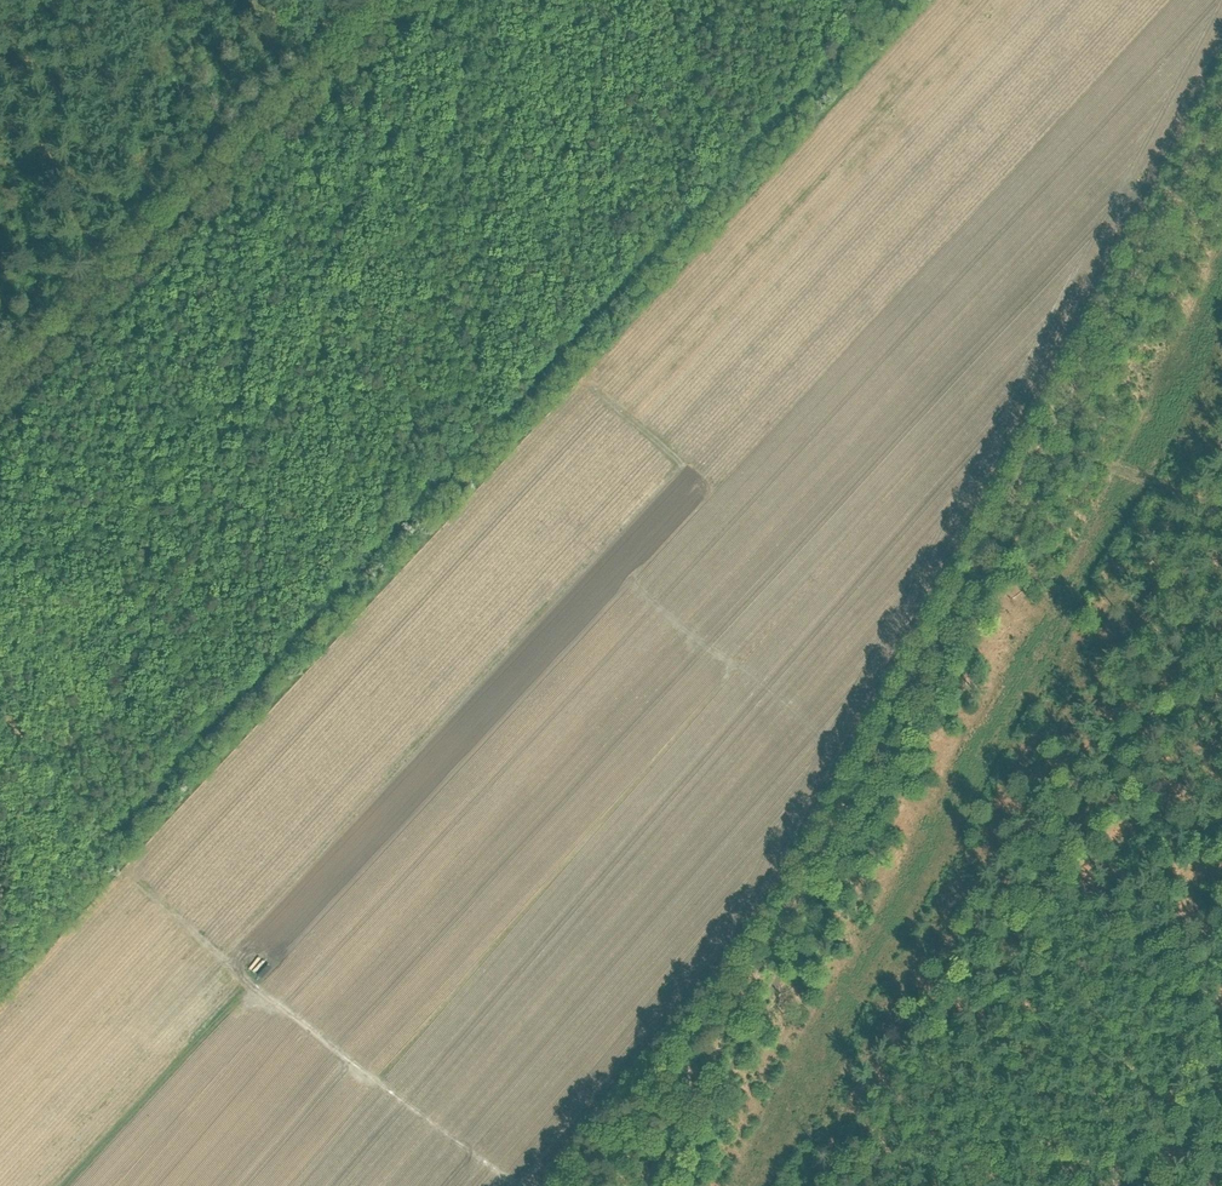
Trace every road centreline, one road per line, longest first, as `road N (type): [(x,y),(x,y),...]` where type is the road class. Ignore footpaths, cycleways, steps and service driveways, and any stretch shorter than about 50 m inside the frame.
road 1 (track): [(644,1185),(1221,120)]
road 2 (track): [(396,0),(0,392)]
road 3 (track): [(1221,497),(1056,432)]

